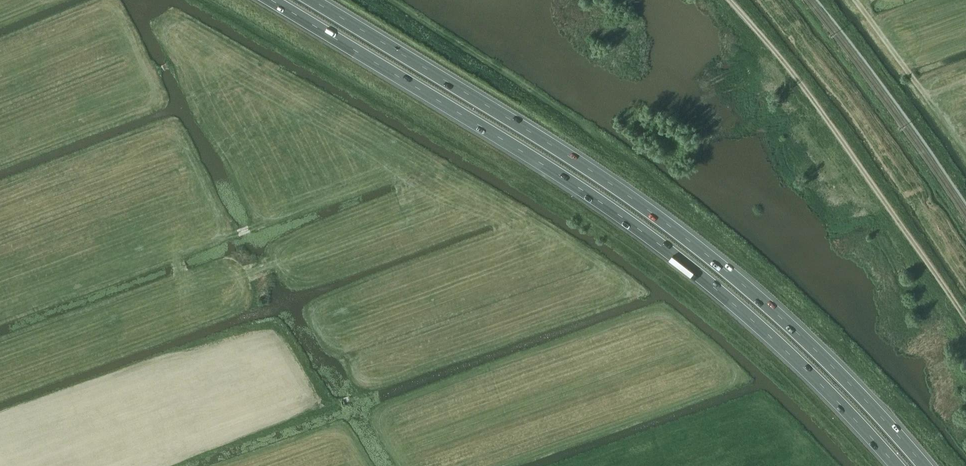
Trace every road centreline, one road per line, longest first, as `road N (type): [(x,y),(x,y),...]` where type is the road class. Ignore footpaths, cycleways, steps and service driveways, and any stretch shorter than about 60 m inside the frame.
road 1 (trunk): [(269,0),(594,198),(698,276),(841,404),(894,465)]
road 2 (trunk): [(923,465),(852,385),(697,247),(608,182),(312,0)]
road 3 (track): [(965,319),(802,83),(728,0)]

